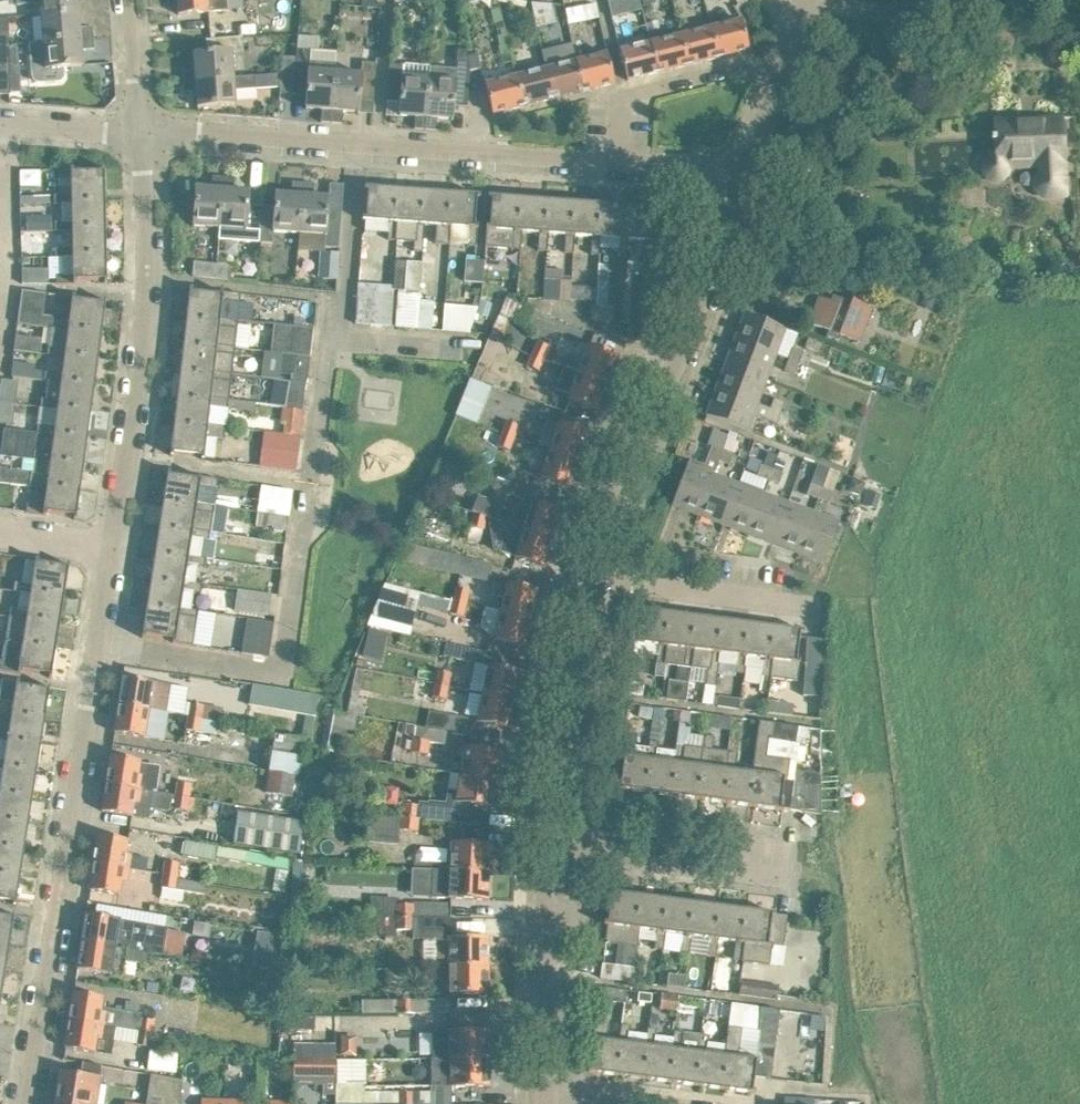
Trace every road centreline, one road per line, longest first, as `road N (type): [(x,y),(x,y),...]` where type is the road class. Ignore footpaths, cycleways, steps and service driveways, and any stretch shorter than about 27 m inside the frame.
road 1 (residential): [(97,645),(282,675),(301,614),(346,338)]
road 2 (residential): [(26,1103),(97,645)]
road 3 (residential): [(113,547),(144,290),(139,132)]
road 4 (residential): [(615,534),(746,172)]
road 5 (residential): [(554,828),(615,534)]
road 6 (residential): [(548,1094),(554,828)]
road 7 (residential): [(615,162),(356,143)]
road 8 (residential): [(785,852),(554,828)]
road 9 (residential): [(615,162),(620,100),(726,72),(778,82)]
road 10 (residential): [(356,143),(139,132)]
road 11 (residential): [(807,585),(615,534)]
road 12 (residential): [(346,338),(356,143)]
road 13 (residential): [(139,132),(0,124)]
road 14 (residential): [(139,132),(129,0)]
road 15 (residential): [(477,348),(346,338)]
road 16 (residential): [(746,172),(615,162)]

